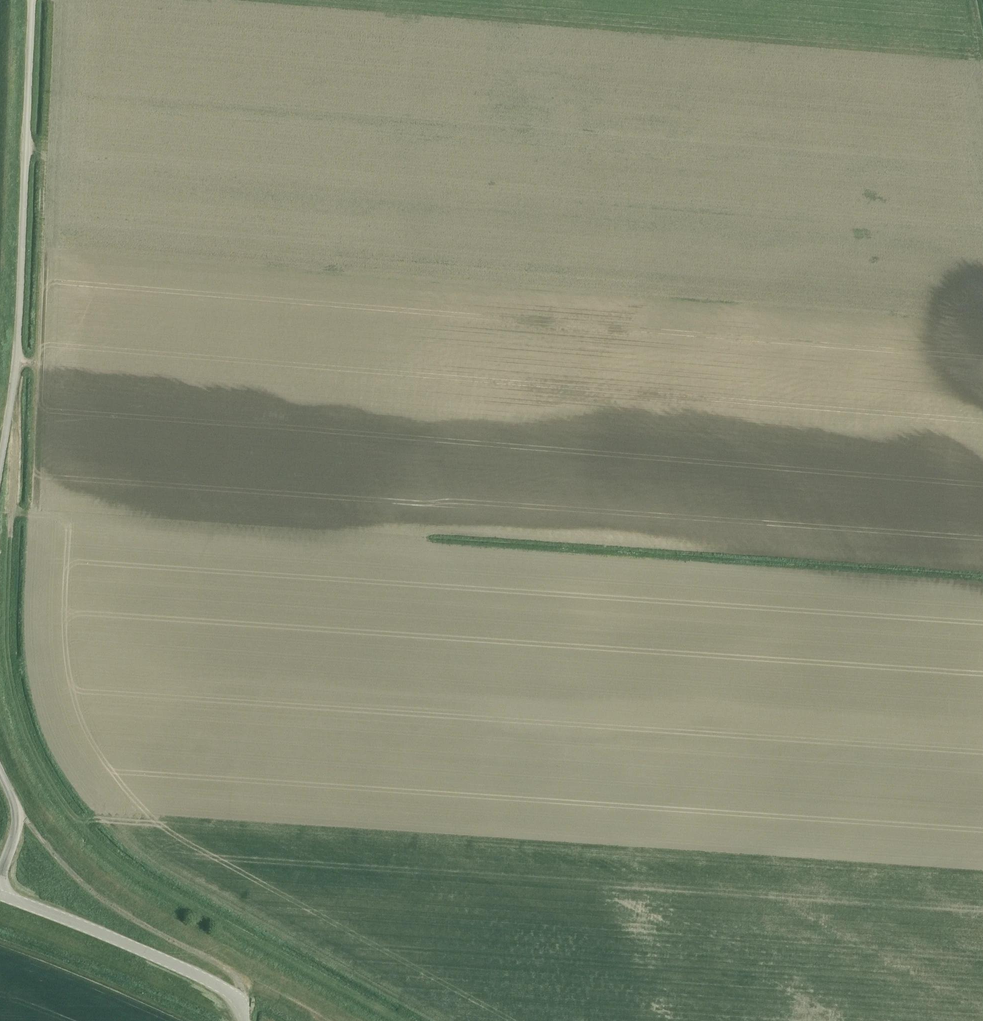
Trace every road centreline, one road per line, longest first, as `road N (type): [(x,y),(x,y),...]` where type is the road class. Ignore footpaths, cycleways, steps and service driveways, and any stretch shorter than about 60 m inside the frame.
road 1 (unclassified): [(0,466),(17,362),(32,0)]
road 2 (unclassified): [(241,1002),(239,980),(98,896),(18,814)]
road 3 (tertiary): [(241,1002),(177,966),(0,894)]

